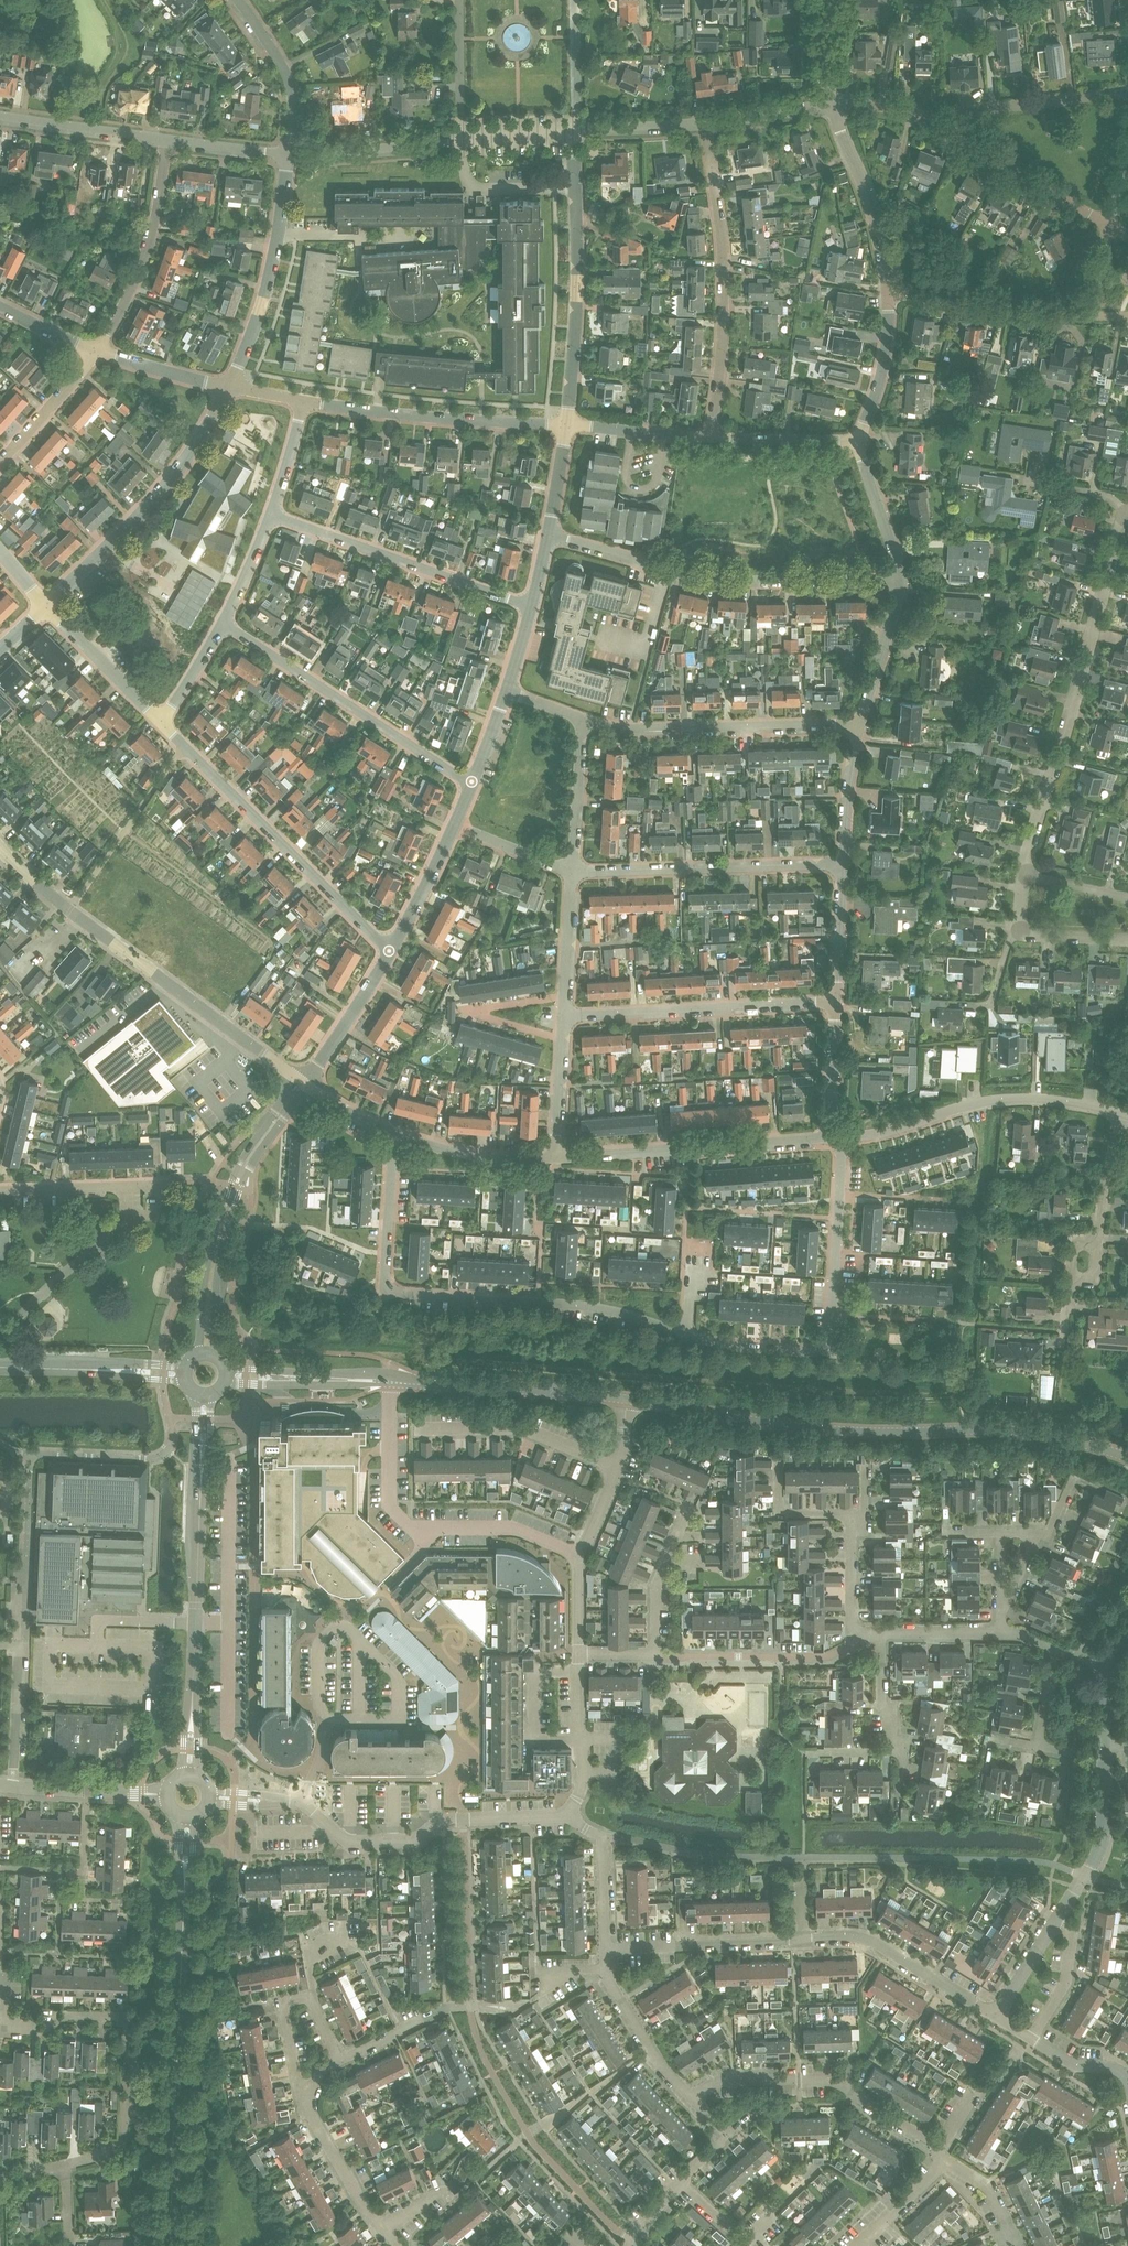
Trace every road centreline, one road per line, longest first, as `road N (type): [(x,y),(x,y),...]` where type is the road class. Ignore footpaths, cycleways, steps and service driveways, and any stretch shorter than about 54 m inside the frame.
road 1 (residential): [(1127,1458),(1014,1430),(840,1430),(626,1398)]
road 2 (residential): [(688,1338),(600,1310),(391,1291),(384,1278),(392,1135)]
road 3 (tertiary): [(173,2245),(187,1815)]
road 4 (tertiary): [(189,1776),(205,1394)]
road 5 (residential): [(1021,873),(1127,506)]
road 6 (residential): [(304,1083),(0,853)]
road 7 (residential): [(67,2164),(118,2148),(129,2136),(130,2067),(119,2017),(49,2017),(31,2030),(2,2030),(0,1979)]
road 8 (residential): [(899,578),(723,578),(548,532)]
road 9 (residential): [(567,1816),(451,1821),(412,1842),(351,1843),(303,1802),(234,1798)]
road 10 (residential): [(844,1142),(830,1347),(812,1355),(688,1338)]
road 11 (residential): [(392,950),(159,720)]
road 12 (residential): [(580,1556),(510,1529),(413,1532),(395,1495),(392,1384)]
road 13 (residential): [(705,123),(723,269),(710,437)]
road 14 (residential): [(304,1083),(264,1128),(230,1185),(205,1264),(197,1356)]
road 15 (residential): [(472,783),(225,622)]
road 16 (residential): [(215,1356),(224,1254),(241,1188),(304,1083)]
road 17 (residential): [(606,1969),(579,1970),(523,2005),(445,2007),(339,2060)]
road 18 (residential): [(47,606),(149,506),(192,452),(227,386)]
road 19 (residential): [(1122,1116),(1021,1098),(968,1104),(844,1142)]
road 20 (residential): [(860,723),(630,728),(585,718)]
road 21 (residential): [(531,609),(272,514)]
road 22 (residential): [(841,864),(571,870)]
road 23 (residential): [(567,1015),(835,1001)]
road 24 (residential): [(825,1143),(558,1163)]
road 25 (residential): [(568,424),(303,401)]
road 26 (residential): [(568,424),(574,187)]
road 27 (residential): [(626,1398),(392,1384)]
road 28 (residential): [(167,141),(151,257),(96,350)]
road 29 (residential): [(805,1938),(867,1939),(996,2017)]
road 30 (residential): [(416,1431),(528,1430),(616,1471)]
road 31 (residential): [(657,1654),(830,1658),(855,1635)]
road 32 (residential): [(887,293),(871,200),(829,102)]
road 33 (residential): [(605,1947),(805,1938)]
road 34 (residential): [(887,293),(1083,315)]
road 35 (residential): [(939,128),(1108,226)]
road 36 (residential): [(939,128),(979,110),(1127,92)]
road 37 (residential): [(1054,1923),(1099,1858),(1103,1745)]
road 38 (residential): [(308,2100),(298,2083),(287,2004),(311,2002),(339,2060)]
road 39 (tertiary): [(185,1373),(0,1365)]
road 40 (residential): [(461,142),(288,152)]
road 41 (residential): [(558,1163),(480,1163),(392,1135)]
road 42 (residential): [(167,141),(0,117)]
road 43 (unclassified): [(392,1384),(225,1375)]
road 44 (residential): [(567,1816),(583,1780),(578,1653)]
road 45 (residential): [(288,152),(289,83),(238,0)]
road 46 (residential): [(12,1788),(19,1646),(0,1646)]
road 47 (residential): [(227,386),(276,233)]
road 48 (residential): [(159,720),(47,606)]
road 49 (residential): [(304,1083),(392,950)]
road 50 (residential): [(657,1654),(657,1589),(689,1504)]
road 51 (residential): [(692,2097),(660,2063),(606,1969)]
road 52 (residential): [(841,2088),(827,2080),(723,2081),(692,2097)]
road 53 (residential): [(856,442),(885,361),(887,293)]
road 54 (residential): [(571,870),(585,718)]
road 55 (unclassified): [(428,233),(276,233)]
road 56 (residential): [(308,2100),(362,2204),(385,2229)]
road 57 (residential): [(860,723),(895,619),(899,578)]
road 58 (residential): [(605,1947),(601,1836),(567,1816)]
road 59 (residential): [(574,187),(471,188),(461,142)]
road 60 (residential): [(558,1163),(567,1015)]
road 61 (residential): [(0,461),(96,350)]
road 62 (residential): [(856,442),(710,437)]
road 63 (residential): [(567,1015),(571,870)]
road 64 (residential): [(20,1316),(125,1217)]
road 65 (residential): [(899,578),(856,442)]
road 66 (residential): [(710,437),(568,424)]
road 67 (residential): [(825,1143),(835,1001)]
road 68 (residential): [(841,864),(860,723)]
road 69 (residential): [(461,142),(459,0)]
road 70 (residential): [(392,950),(454,825)]
road 71 (residential): [(779,1456),(779,1508),(787,1513),(865,1513)]
road 72 (residential): [(835,1001),(841,864)]
road 73 (residential): [(227,386),(96,350)]
road 74 (residential): [(1031,2038),(1065,1983),(1071,1934),(1054,1923)]
road 75 (residential): [(681,2182),(746,2245),(774,2216)]
road 76 (residential): [(576,127),(705,123)]
road 77 (residential): [(574,0),(576,127)]
road 78 (residential): [(1097,1240),(1122,1116)]
road 79 (residential): [(59,1899),(58,1955),(128,1956)]
road 80 (residential): [(705,123),(829,102)]
road 81 (residential): [(855,1635),(851,1539),(865,1513)]
road 82 (residential): [(571,870),(454,825)]
road 83 (residential): [(0,1189),(124,1183)]
road 84 (residential): [(883,1632),(882,1704),(902,1752)]
road 85 (residential): [(861,2245),(935,2171),(941,2154)]
road 86 (residential): [(288,152),(167,141)]
road 87 (residential): [(1013,2245),(985,2184),(941,2154)]

